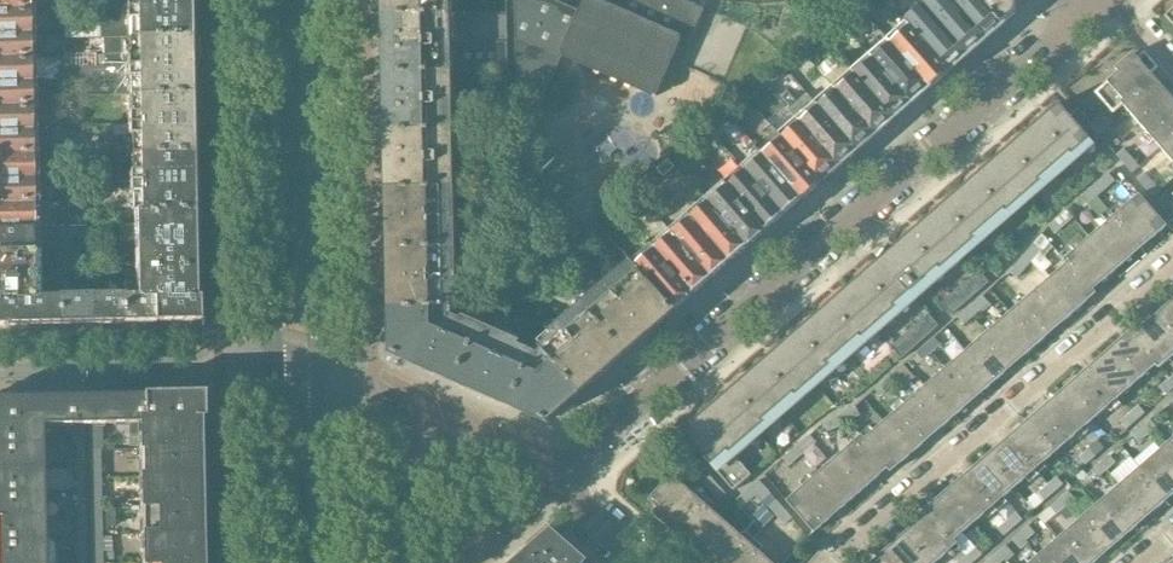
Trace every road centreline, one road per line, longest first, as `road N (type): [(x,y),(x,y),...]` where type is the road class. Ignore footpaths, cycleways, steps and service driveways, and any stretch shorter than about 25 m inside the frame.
road 1 (residential): [(556,481),(1081,18)]
road 2 (residential): [(834,562),(1172,264)]
road 3 (secondary): [(318,383),(310,0)]
road 4 (secondary): [(267,0),(275,374)]
road 5 (residential): [(0,374),(219,367),(275,374)]
road 6 (residential): [(518,459),(318,383)]
road 7 (secondary): [(275,374),(278,562)]
road 8 (secondary): [(323,562),(318,383)]
road 9 (residential): [(646,562),(556,481)]

